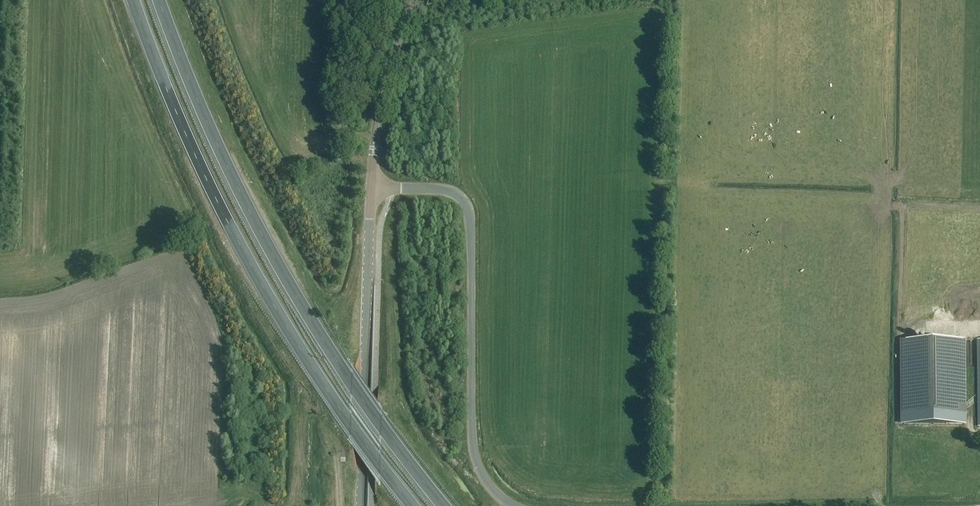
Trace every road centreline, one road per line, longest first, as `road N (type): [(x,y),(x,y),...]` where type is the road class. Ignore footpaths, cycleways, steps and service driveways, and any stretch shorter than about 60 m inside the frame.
road 1 (trunk): [(445,505),(345,372),(284,273),(218,146),(159,0)]
road 2 (trunk): [(134,0),(195,154),(262,283),(413,505)]
road 3 (unclassified): [(370,189),(440,188),(470,211),(474,453),(493,491),(513,505)]
road 4 (tertiary): [(360,505),(370,189)]
road 5 (tertiary): [(370,189),(381,96),(411,0)]

